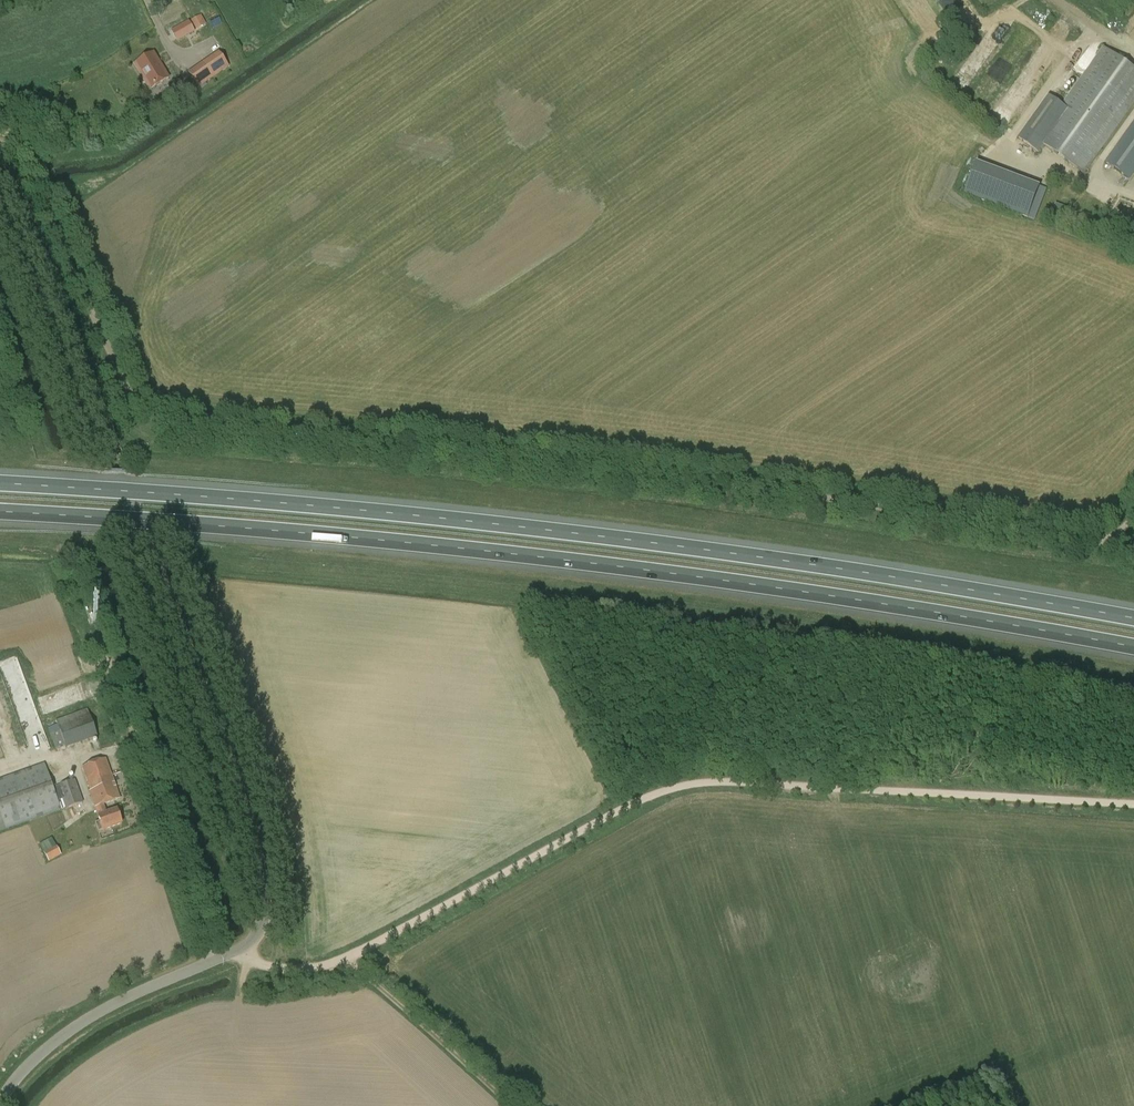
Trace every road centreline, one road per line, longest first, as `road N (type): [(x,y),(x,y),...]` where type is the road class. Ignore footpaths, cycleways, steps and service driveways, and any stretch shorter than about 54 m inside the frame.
road 1 (track): [(1133,514),(1096,542),(490,449),(163,423),(139,409),(82,290),(34,154),(0,139)]
road 2 (motorway): [(0,513),(542,556),(1133,648)]
road 3 (motorway): [(1133,619),(544,528),(0,484)]
road 4 (unclassified): [(0,1105),(37,1056),(79,1024),(253,941),(265,900),(227,760),(107,426),(0,184)]
road 5 (track): [(274,966),(337,963),(659,793),(715,782),(1133,808)]

